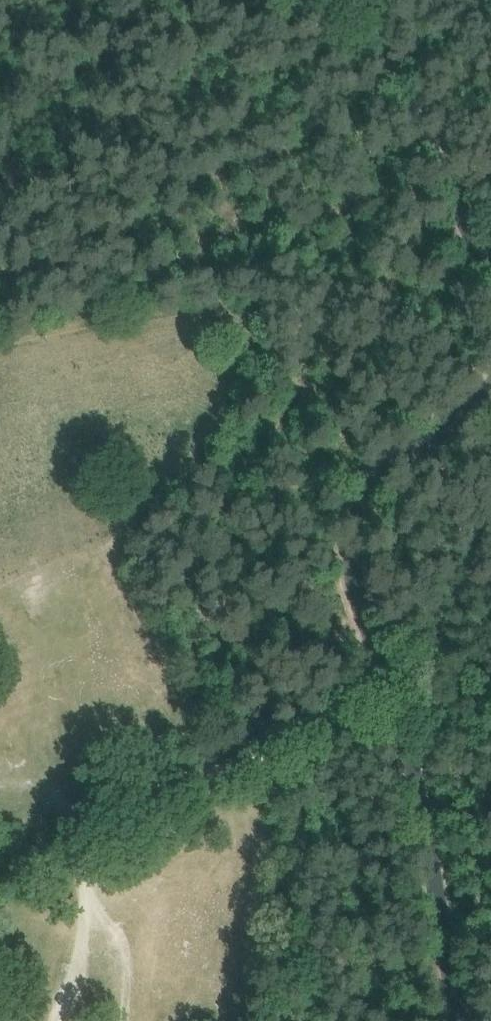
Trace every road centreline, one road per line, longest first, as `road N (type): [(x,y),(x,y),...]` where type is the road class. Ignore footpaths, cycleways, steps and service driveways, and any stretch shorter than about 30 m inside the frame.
road 1 (unclassified): [(457,1020),(417,799),(353,564),(371,495),(490,386)]
road 2 (track): [(81,822),(134,789),(226,770),(321,737),(388,687)]
road 3 (unclassified): [(490,267),(351,0)]
road 4 (track): [(120,1020),(81,822)]

